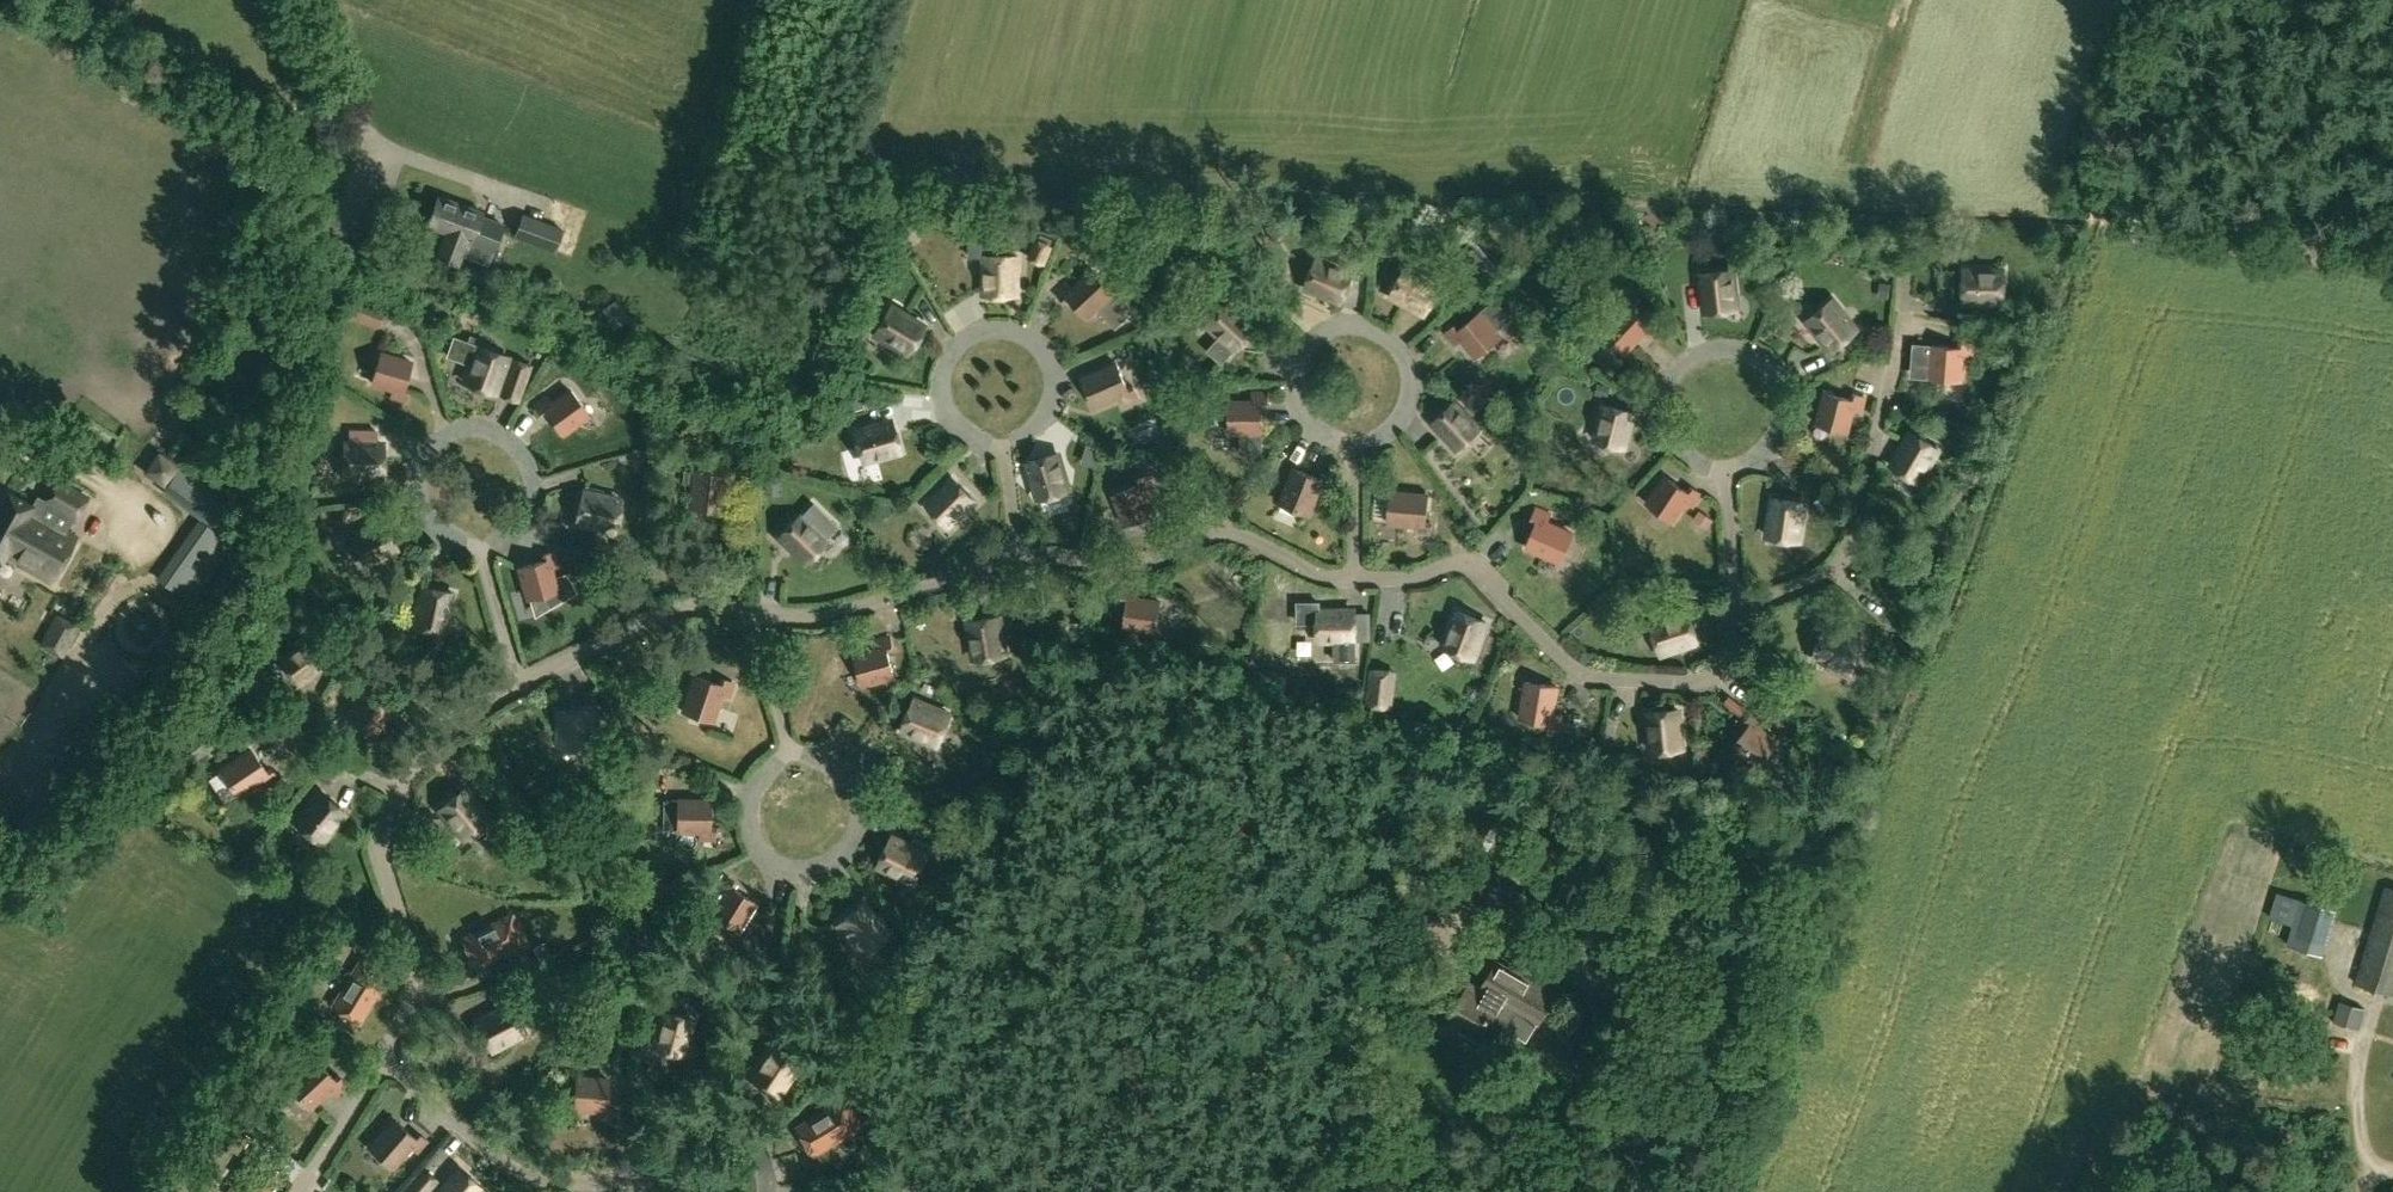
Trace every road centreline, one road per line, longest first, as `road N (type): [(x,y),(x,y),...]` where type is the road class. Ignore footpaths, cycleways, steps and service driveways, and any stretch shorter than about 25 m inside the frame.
road 1 (track): [(384,1026),(516,1164),(763,1163)]
road 2 (track): [(1727,610),(1820,547),(1841,516),(1890,310)]
road 3 (track): [(773,744),(750,761),(738,804),(749,830),(773,847),(802,850),(838,827),(848,799),(843,772),(822,748),(783,742)]
road 4 (track): [(1329,307),(1306,324),(1294,367),(1306,393),(1329,410),(1359,413),(1395,390),(1405,362),(1400,335),(1378,311),(1350,303)]
road 5 (track): [(1701,326),(1678,343),(1666,386),(1677,412),(1701,429),(1730,432),(1766,409),(1776,381),(1771,354),(1750,331),(1721,322)]
road 6 (track): [(446,419),(423,436),(411,479),(423,505),(446,522),(475,525),(512,502),(521,474),(516,448),(495,424),(466,415)]
road 7 (track): [(977,314),(954,331),(943,374),(954,400),(978,417),(1007,420),(1043,397),(1053,369),(1048,342),(1027,319),(998,310)]
road 8 (track): [(1727,610),(1730,432)]
road 9 (track): [(748,590),(783,742)]
road 10 (track): [(520,670),(475,525)]
road 11 (track): [(1359,554),(1359,413)]
road 12 (track): [(408,781),(351,754),(300,702)]
road 13 (track): [(752,1191),(763,1163),(758,1136),(737,1112),(698,1106)]
road 14 (track): [(1009,548),(1007,420)]

